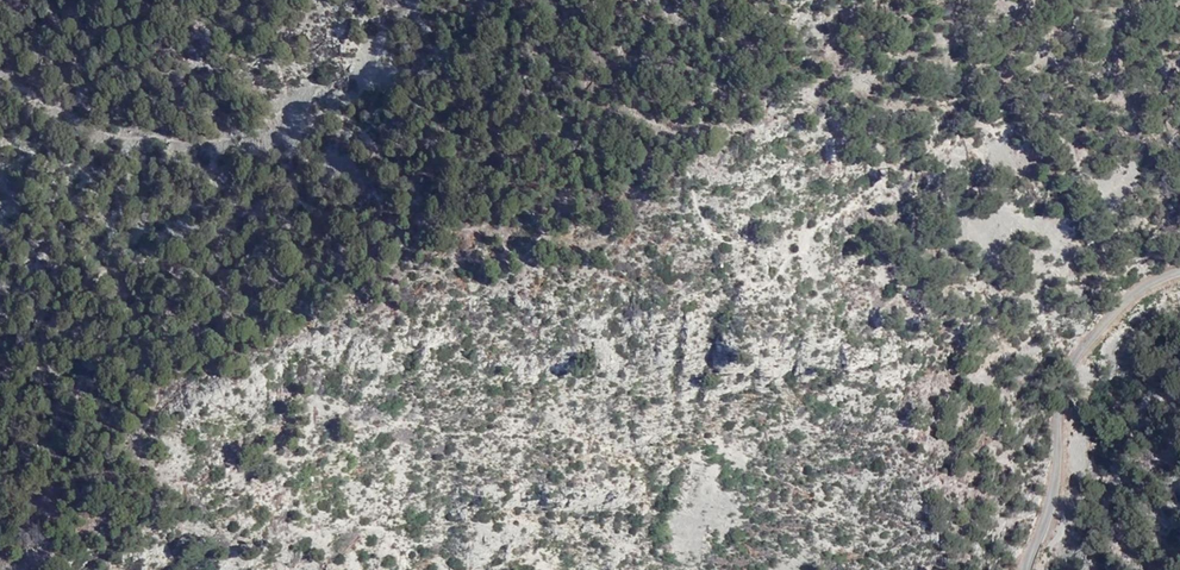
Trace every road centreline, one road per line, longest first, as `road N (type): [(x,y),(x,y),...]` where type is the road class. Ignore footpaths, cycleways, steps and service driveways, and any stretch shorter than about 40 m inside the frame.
road 1 (unclassified): [(1179,274),(1143,290),(1078,362),(1063,406),(1060,470),(1029,569)]

